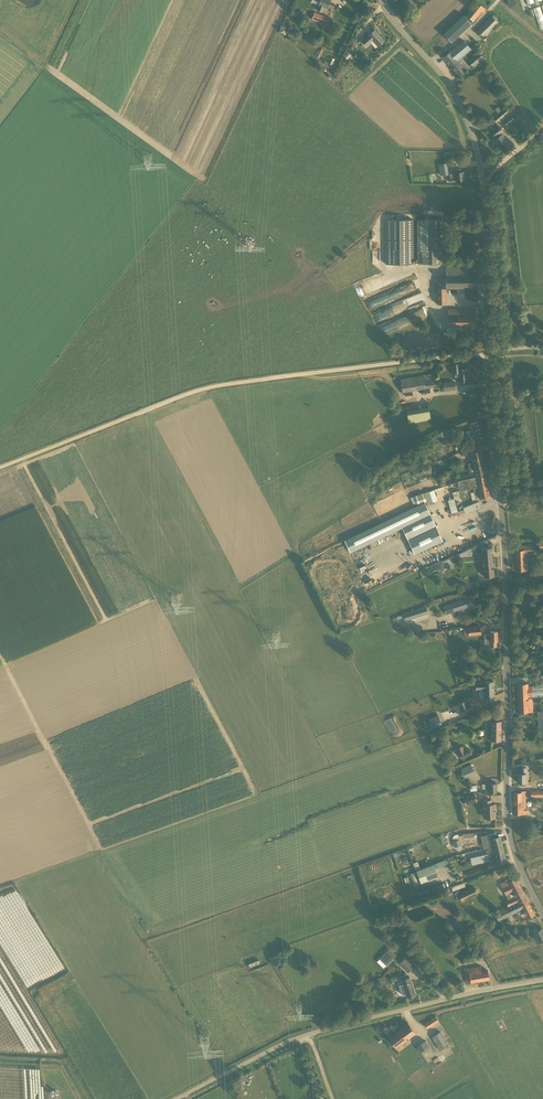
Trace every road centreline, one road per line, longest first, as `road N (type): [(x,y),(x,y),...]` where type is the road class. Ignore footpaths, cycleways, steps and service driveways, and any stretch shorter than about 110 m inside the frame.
road 1 (track): [(542,346),(212,387),(0,467)]
road 2 (unclassified): [(501,501),(477,149),(444,77),(382,0)]
road 3 (unclassified): [(542,916),(521,874),(506,811),(501,501)]
road 4 (unclassified): [(175,1098),(323,1029),(542,979)]
road 5 (track): [(0,654),(101,849)]

